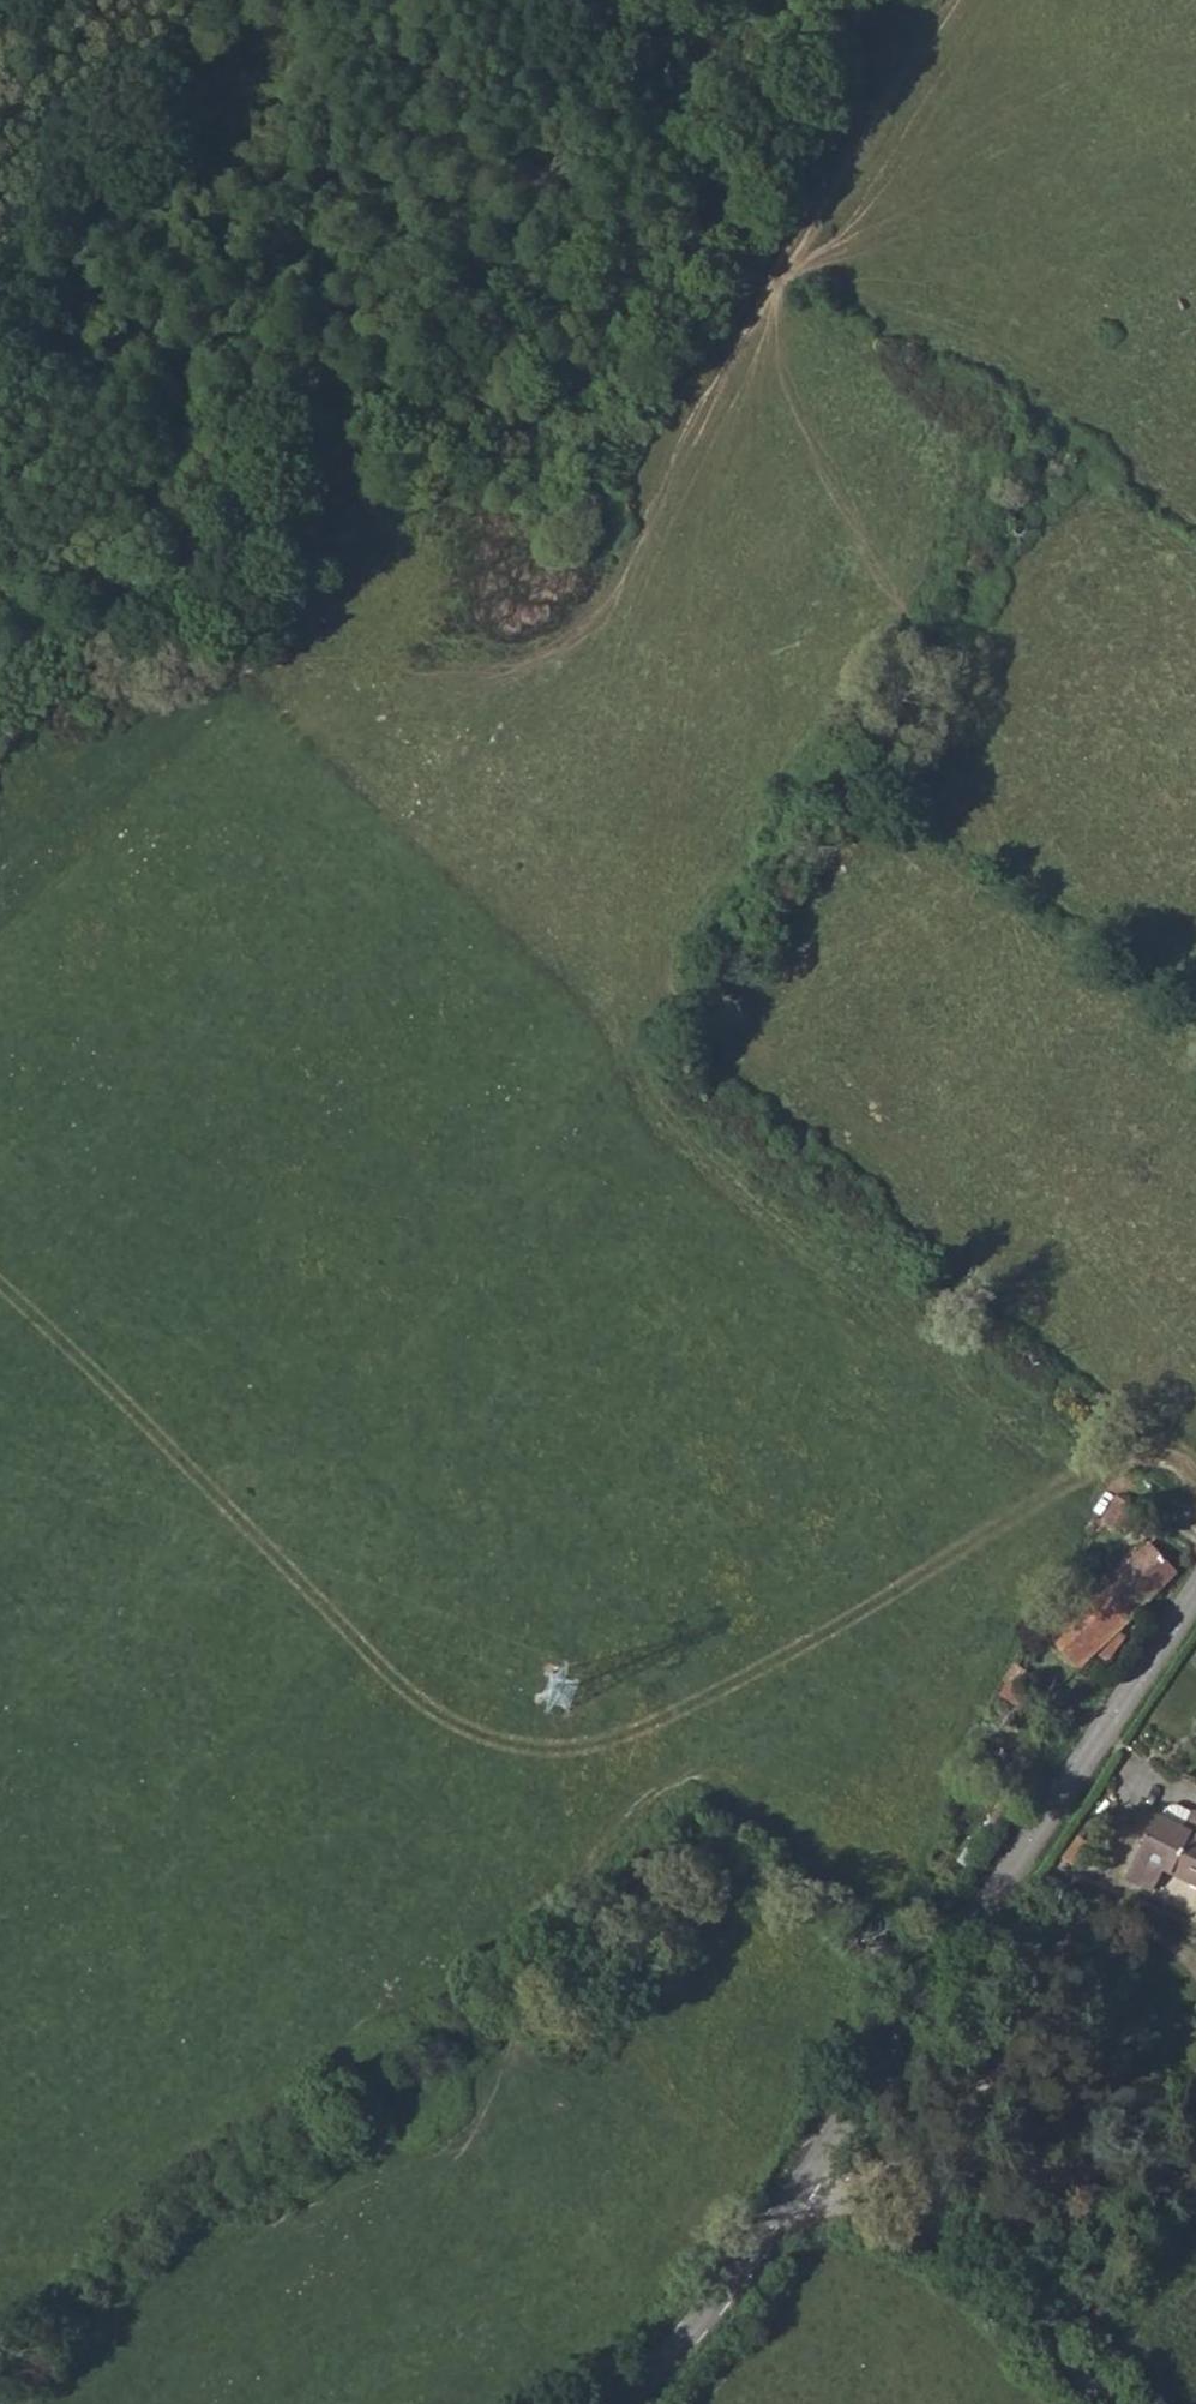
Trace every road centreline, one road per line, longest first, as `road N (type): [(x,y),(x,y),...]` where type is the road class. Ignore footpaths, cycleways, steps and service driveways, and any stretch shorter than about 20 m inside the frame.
road 1 (tertiary): [(801,2184),(1195,1588)]
road 2 (unclassified): [(1101,2403),(932,2228),(872,2200),(823,2197),(801,2184)]
road 3 (tertiary): [(621,2403),(692,2331),(801,2184)]

